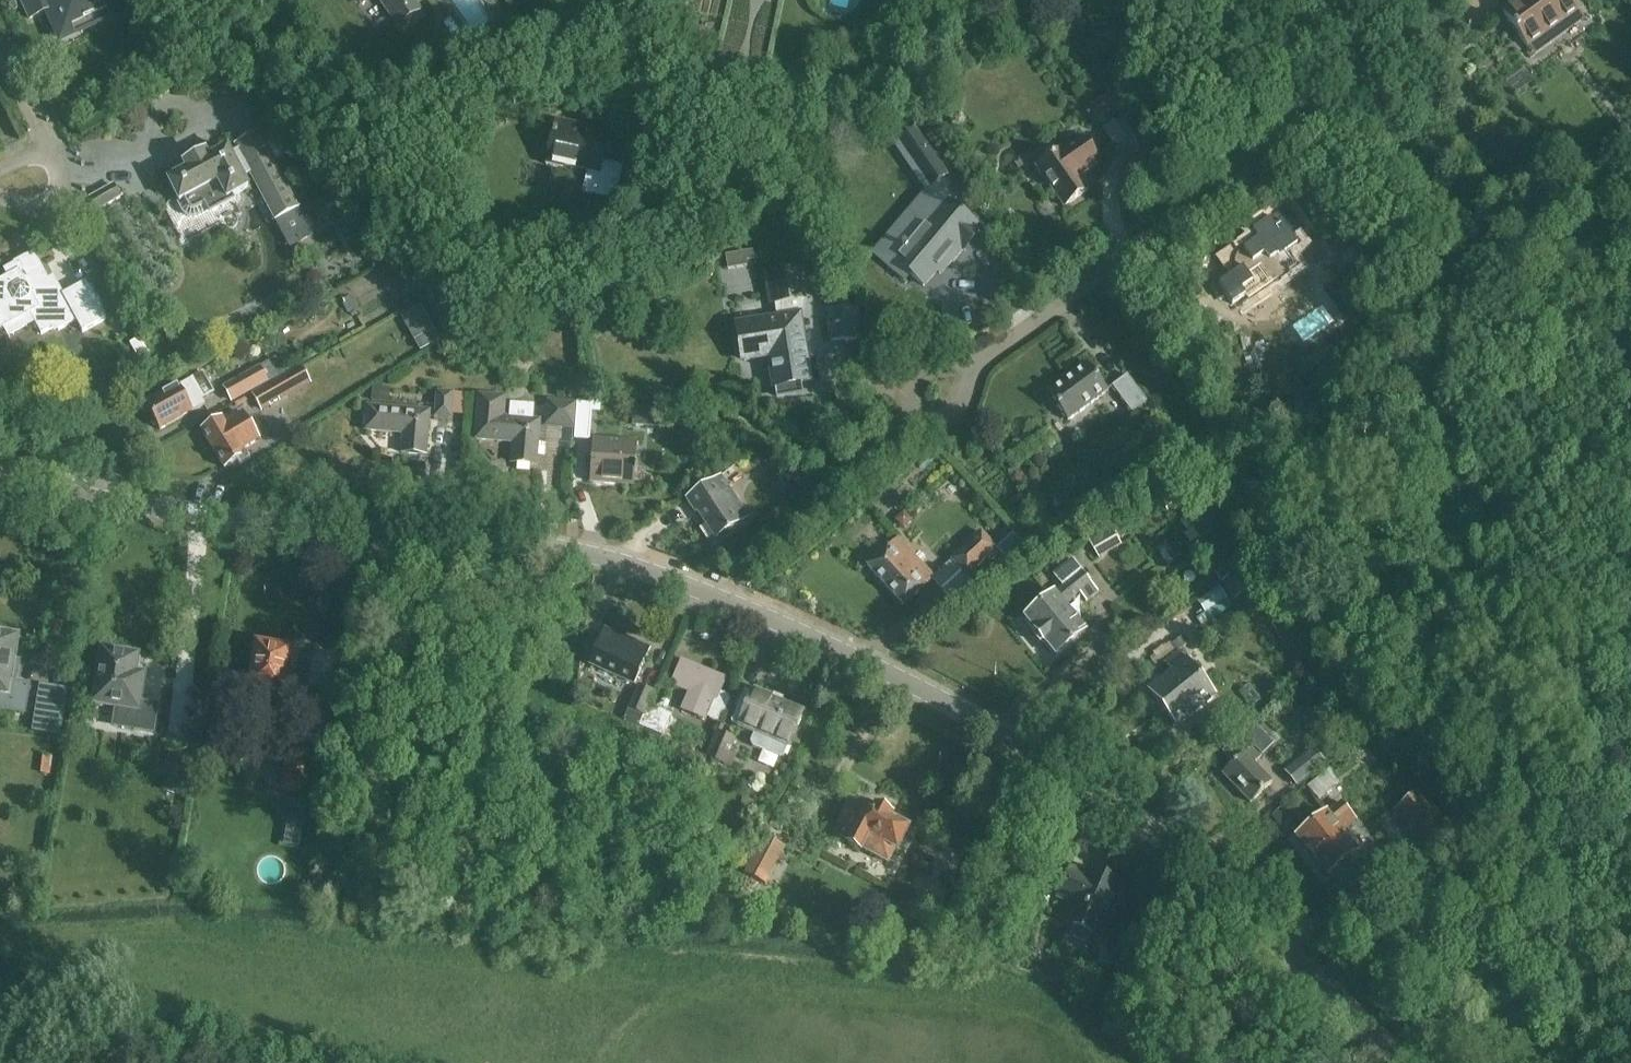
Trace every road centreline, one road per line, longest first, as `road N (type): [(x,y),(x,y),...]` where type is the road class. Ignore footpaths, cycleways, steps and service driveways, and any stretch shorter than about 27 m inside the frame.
road 1 (residential): [(1403,1062),(1225,889),(1108,800),(994,723),(726,596),(633,562),(498,536),(260,521),(0,475)]
road 2 (residential): [(1213,0),(1286,105),(1278,148),(982,360)]
road 3 (residential): [(982,360),(919,370),(907,379),(908,408),(921,419),(953,410)]
road 4 (residential): [(0,198),(40,205),(56,194),(61,174),(42,156),(0,170)]

